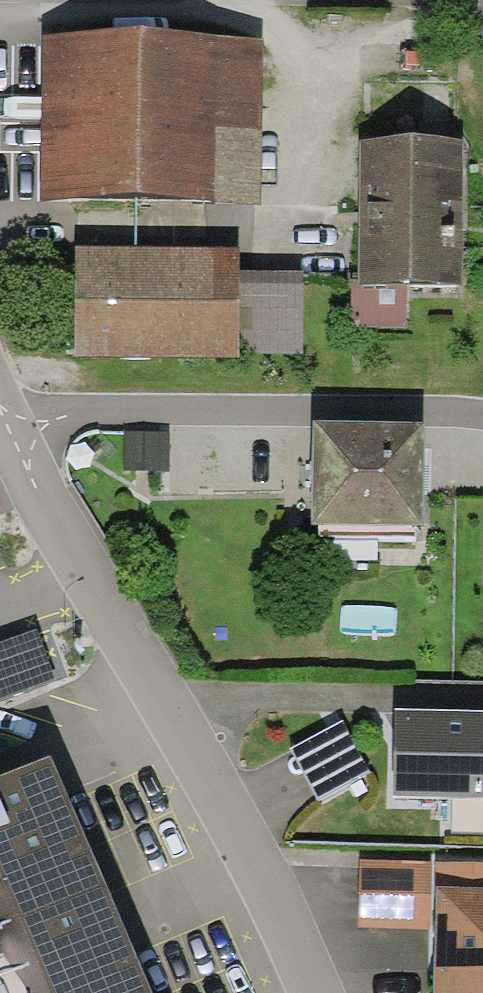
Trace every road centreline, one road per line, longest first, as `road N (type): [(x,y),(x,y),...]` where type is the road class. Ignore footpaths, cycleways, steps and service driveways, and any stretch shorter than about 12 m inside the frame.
road 1 (residential): [(0,421),(239,826),(320,992)]

